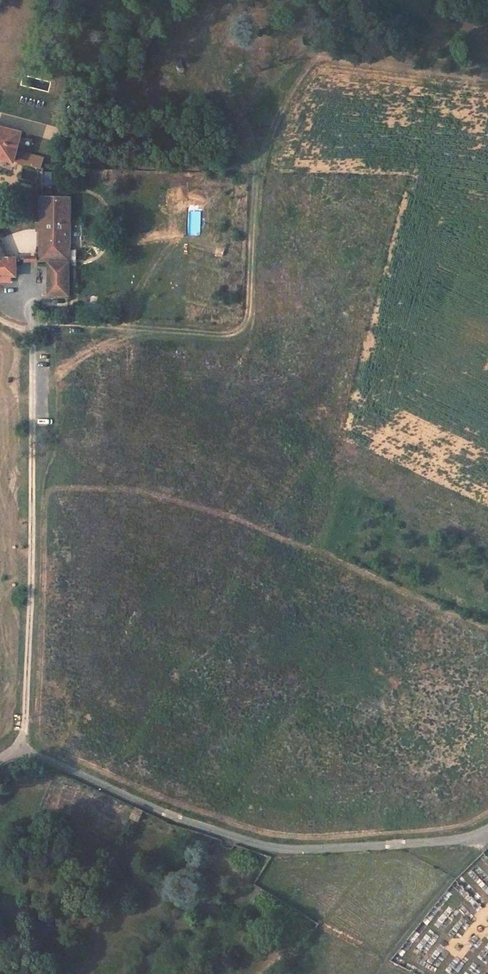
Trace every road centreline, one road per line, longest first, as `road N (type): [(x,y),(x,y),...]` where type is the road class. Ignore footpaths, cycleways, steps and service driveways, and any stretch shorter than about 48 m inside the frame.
road 1 (residential): [(0,758),(36,756),(257,848),(452,841),(487,831)]
road 2 (track): [(25,753),(31,290)]

